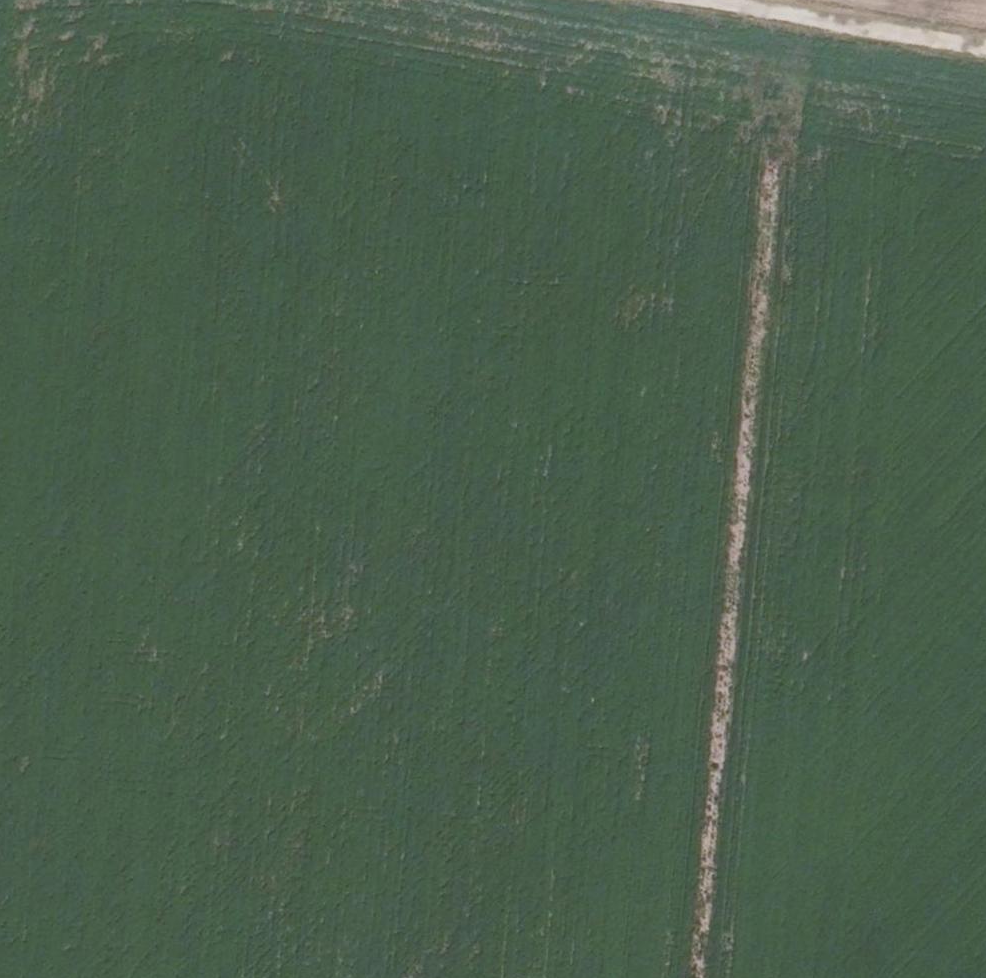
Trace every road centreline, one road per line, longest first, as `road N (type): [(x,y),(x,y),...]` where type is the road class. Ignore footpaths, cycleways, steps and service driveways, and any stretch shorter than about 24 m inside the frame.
road 1 (track): [(985,47),(696,0)]

